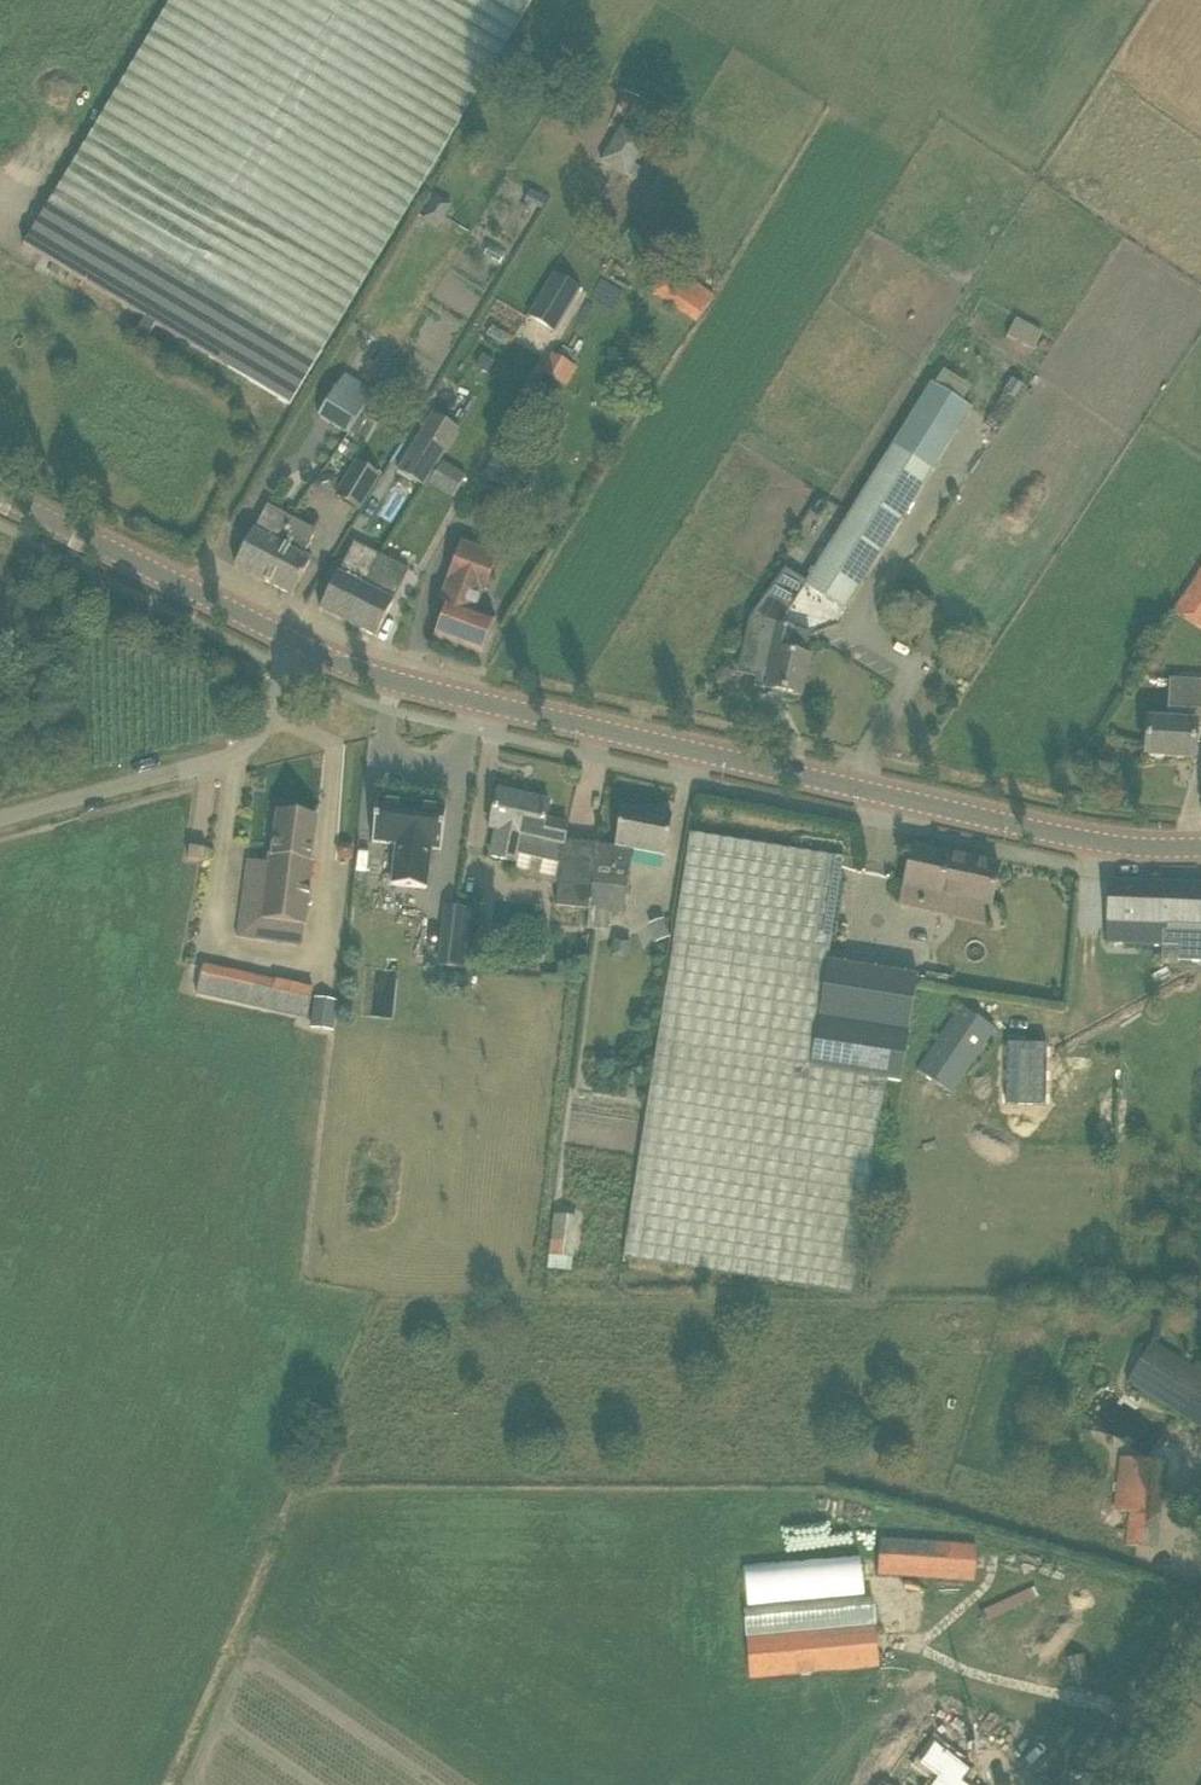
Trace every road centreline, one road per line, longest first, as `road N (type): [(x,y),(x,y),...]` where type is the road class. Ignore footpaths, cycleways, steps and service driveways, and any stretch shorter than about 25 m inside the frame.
road 1 (secondary): [(1200,846),(1089,841),(397,683),(302,644)]
road 2 (unclassified): [(0,810),(236,753),(257,733),(302,644)]
road 3 (secondary): [(302,644),(0,495)]
road 4 (tertiary): [(1087,1784),(1200,1640)]

